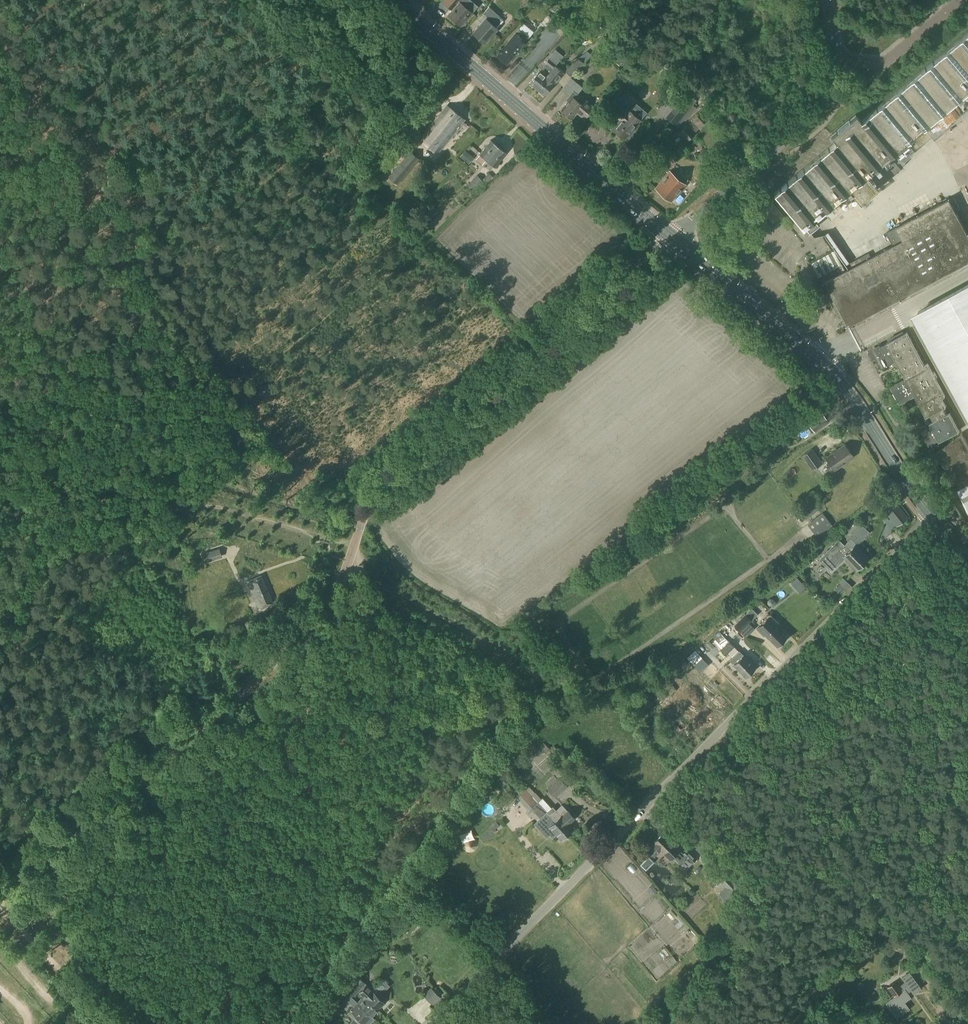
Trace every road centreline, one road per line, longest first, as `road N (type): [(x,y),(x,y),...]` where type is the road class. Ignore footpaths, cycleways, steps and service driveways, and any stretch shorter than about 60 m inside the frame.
road 1 (unclassified): [(0,893),(309,629),(345,570),(380,478),(663,244)]
road 2 (unclassified): [(432,1023),(929,517)]
road 3 (track): [(299,1023),(475,781),(492,745),(544,694),(521,661),(430,610),(369,561)]
road 4 (primary): [(929,517),(828,369),(672,237)]
road 5 (primary): [(672,237),(393,0)]
road 6 (residential): [(672,237),(798,132),(829,90),(837,59)]
road 7 (residential): [(837,59),(881,63),(959,0)]

